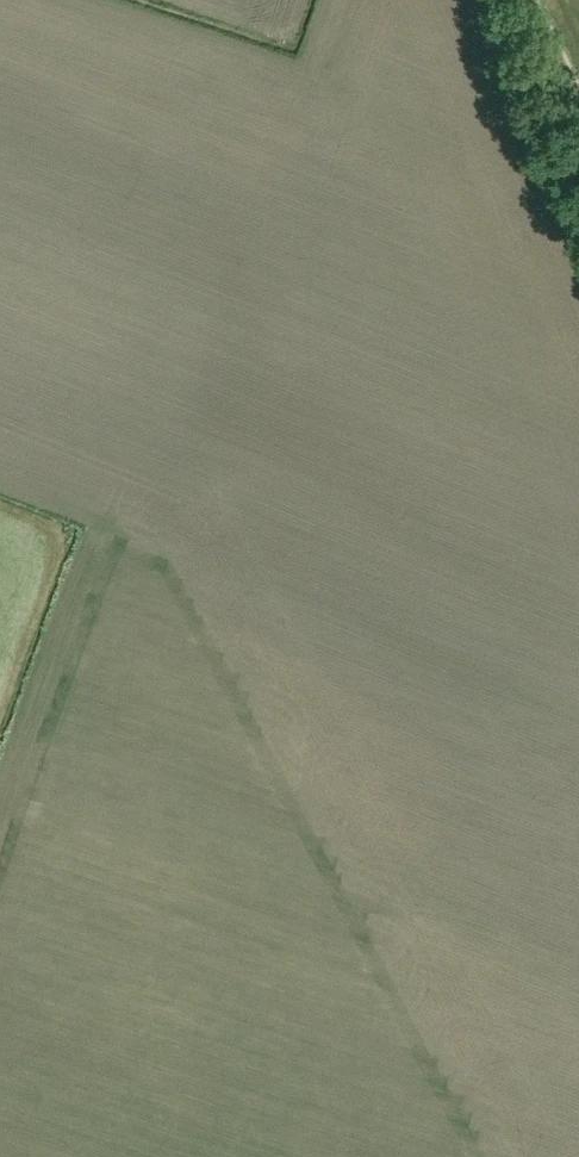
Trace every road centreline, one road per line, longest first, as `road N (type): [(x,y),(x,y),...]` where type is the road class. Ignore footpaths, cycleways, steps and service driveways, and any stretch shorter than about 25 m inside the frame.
road 1 (track): [(578,114),(528,0)]

